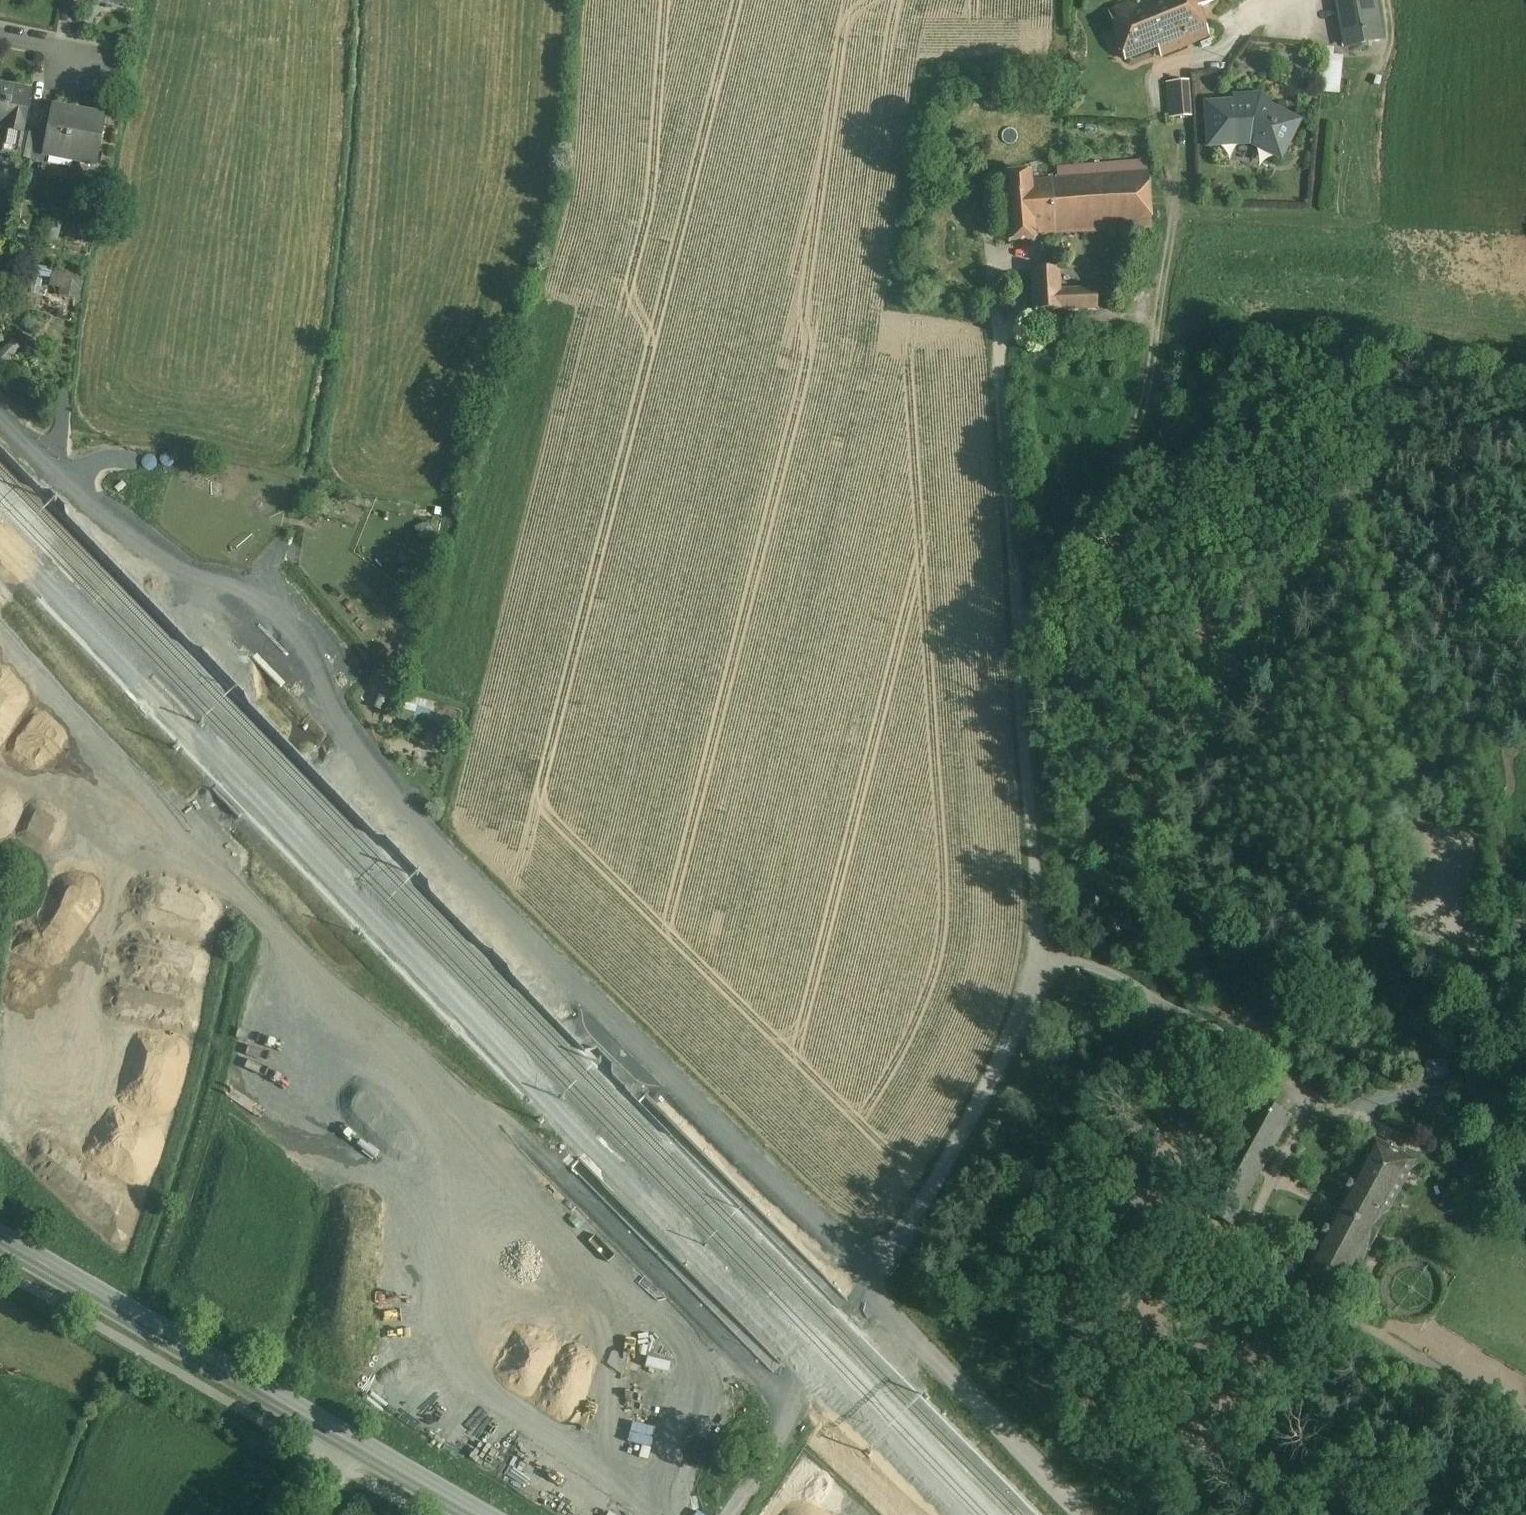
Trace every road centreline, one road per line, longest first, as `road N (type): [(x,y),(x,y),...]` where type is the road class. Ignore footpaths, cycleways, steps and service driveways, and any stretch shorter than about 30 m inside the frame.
road 1 (residential): [(869,1287),(1019,1022),(1041,950),(997,311)]
road 2 (secondary): [(477,1514),(0,1240)]
road 3 (residential): [(869,1287),(1090,1514)]
road 4 (residential): [(729,1514),(802,1393)]

